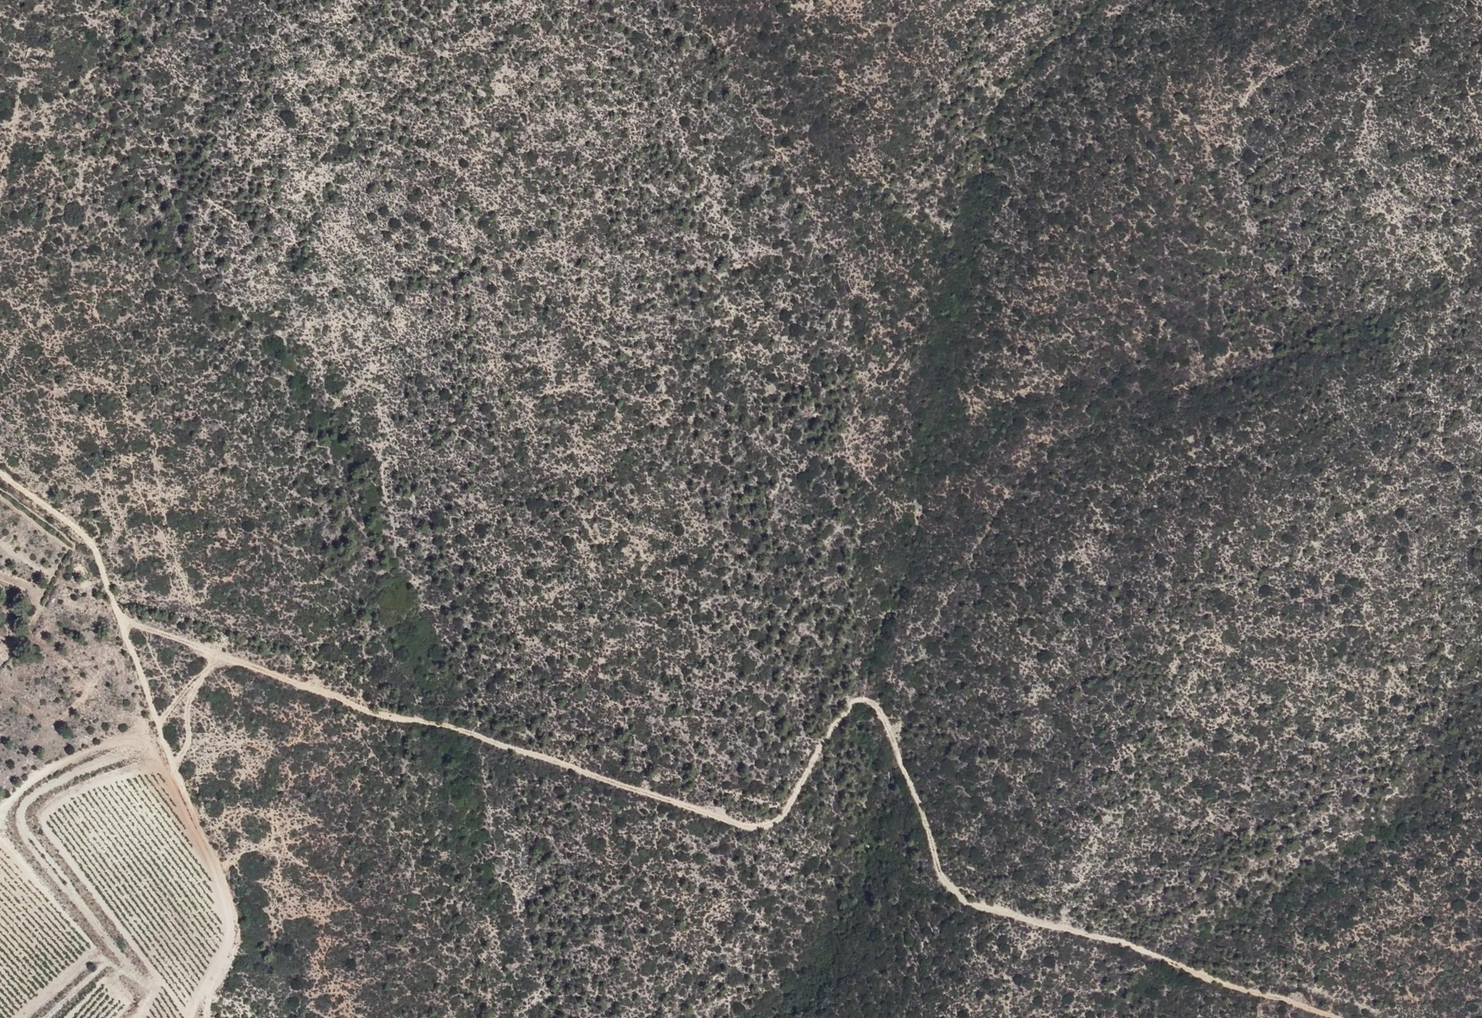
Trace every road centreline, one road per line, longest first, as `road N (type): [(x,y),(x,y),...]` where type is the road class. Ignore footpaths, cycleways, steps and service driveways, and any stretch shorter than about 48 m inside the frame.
road 1 (track): [(125,619),(354,708),(474,736),(747,826),(777,821),(836,714),(848,700),(860,701),(873,709),(959,893),(1334,1017)]
road 2 (track): [(0,470),(97,545),(204,842),(230,893),(239,948),(205,1017)]

